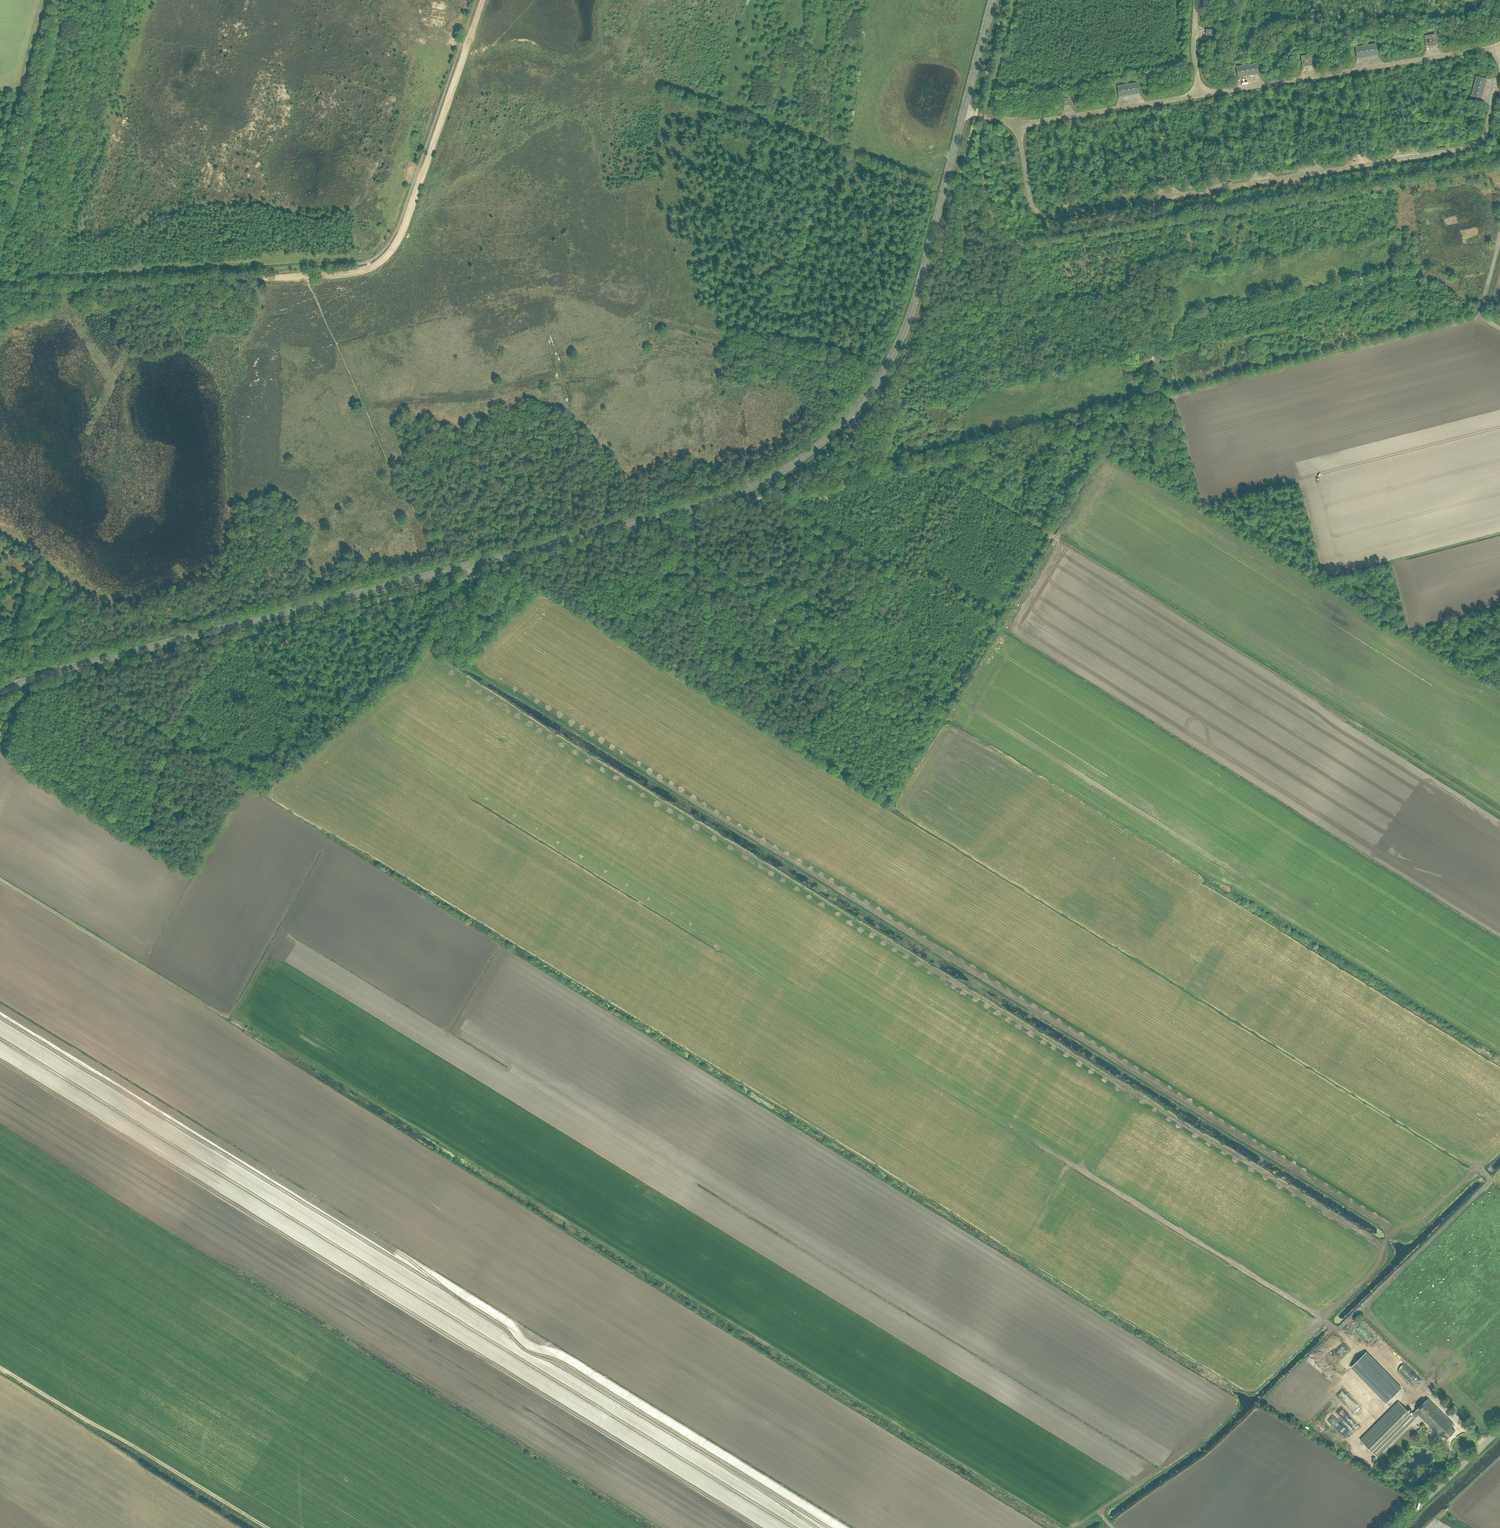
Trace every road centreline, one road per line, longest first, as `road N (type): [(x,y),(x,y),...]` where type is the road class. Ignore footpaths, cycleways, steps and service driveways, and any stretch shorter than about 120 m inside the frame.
road 1 (primary): [(0,692),(708,503),(807,454),(863,401),(910,316),(993,0)]
road 2 (track): [(857,428),(870,474),(1481,317)]
road 3 (track): [(1499,815),(928,460)]
road 4 (track): [(1339,1330),(951,1089)]
road 5 (track): [(305,277),(368,267),(397,241),(482,0)]
road 6 (track): [(0,1367),(266,1527)]
road 7 (track): [(0,294),(305,277)]
road 8 (track): [(0,878),(225,1016)]
road 9 (track): [(857,428),(823,364),(650,316)]
road 10 (track): [(229,627),(169,735),(145,837)]
road 11 (tertiary): [(1395,1527),(1499,1429)]

